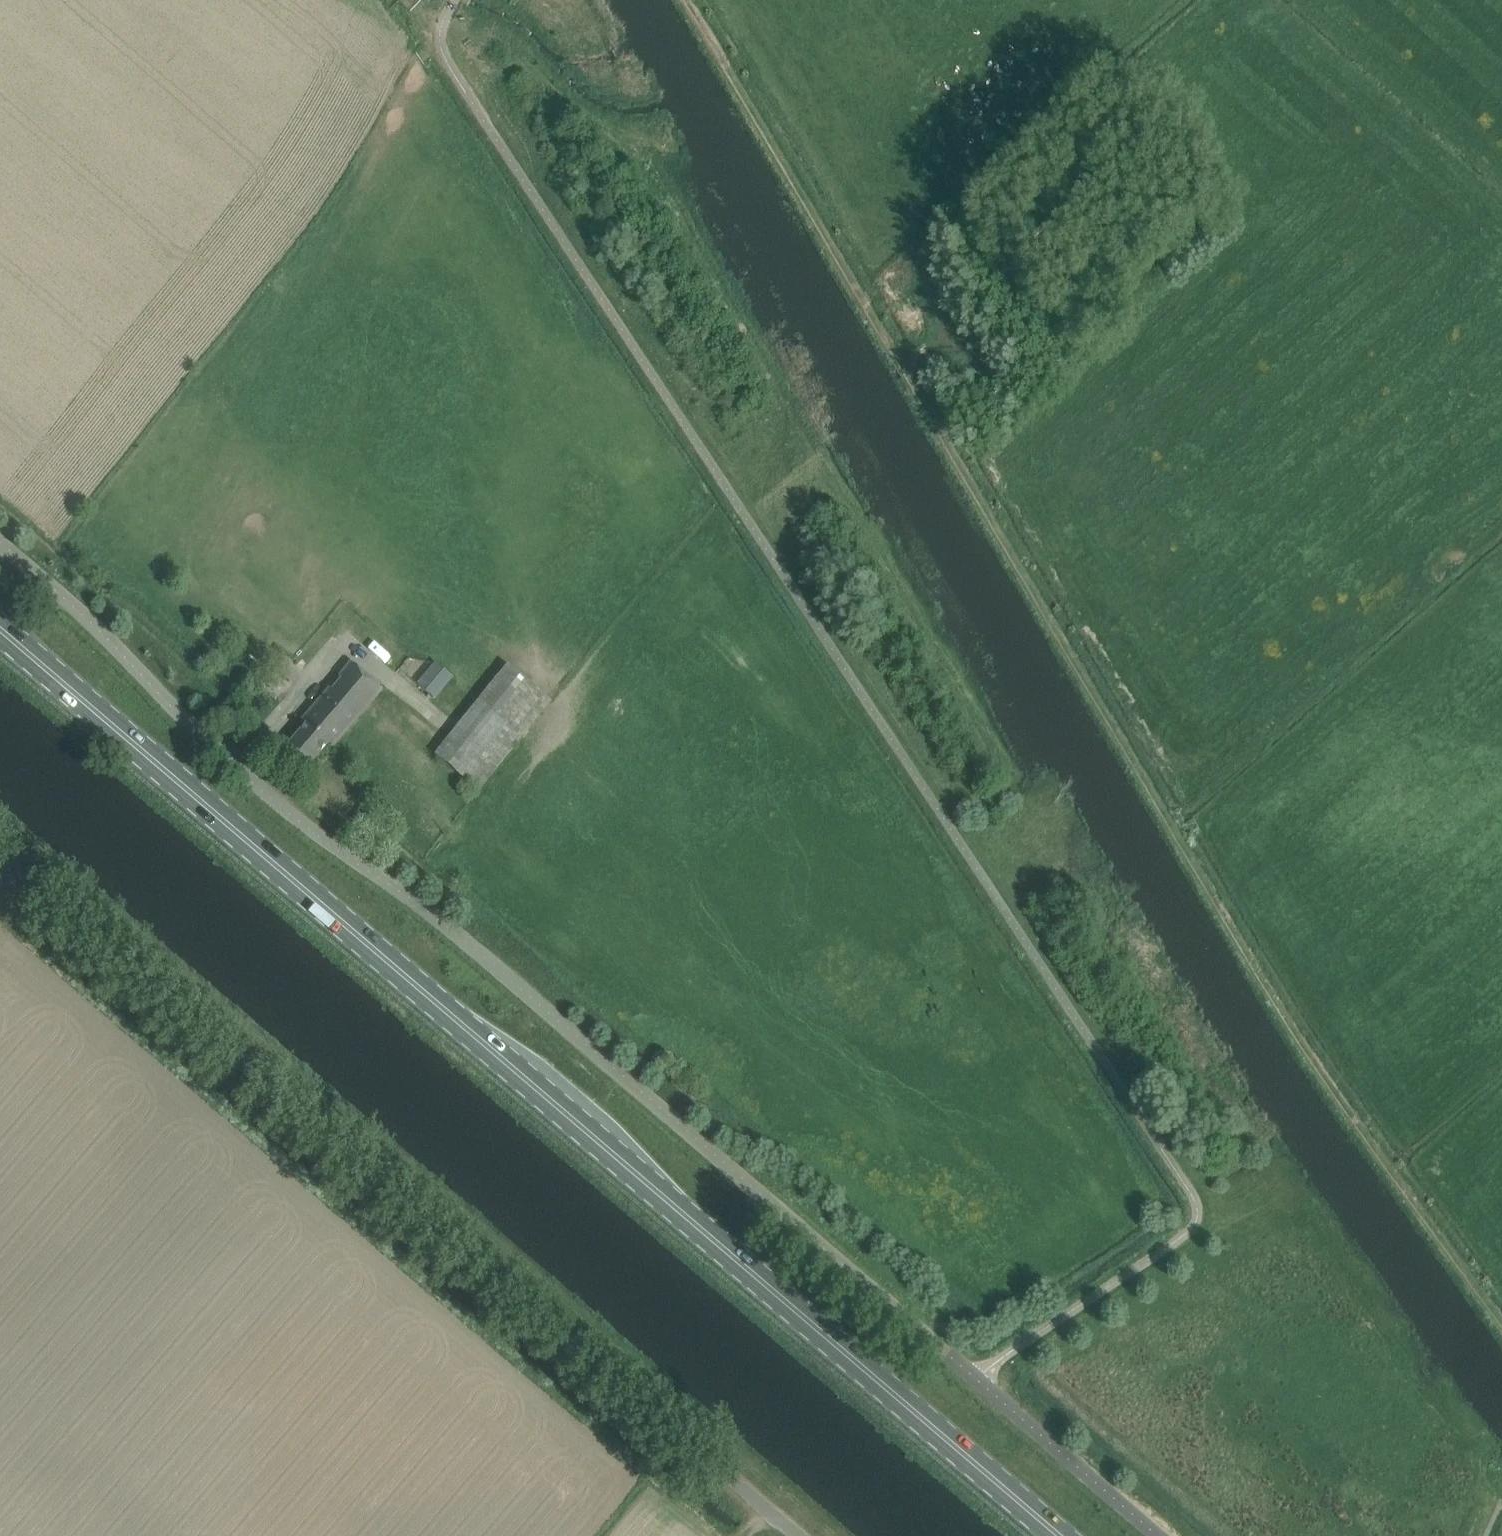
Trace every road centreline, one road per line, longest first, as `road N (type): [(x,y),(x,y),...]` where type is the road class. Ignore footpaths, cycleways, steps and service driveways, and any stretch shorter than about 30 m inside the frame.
road 1 (unclassified): [(1164,1535),(420,904),(272,797),(0,545)]
road 2 (primary): [(1058,1535),(0,633)]
road 3 (unclassified): [(787,1535),(0,865)]

